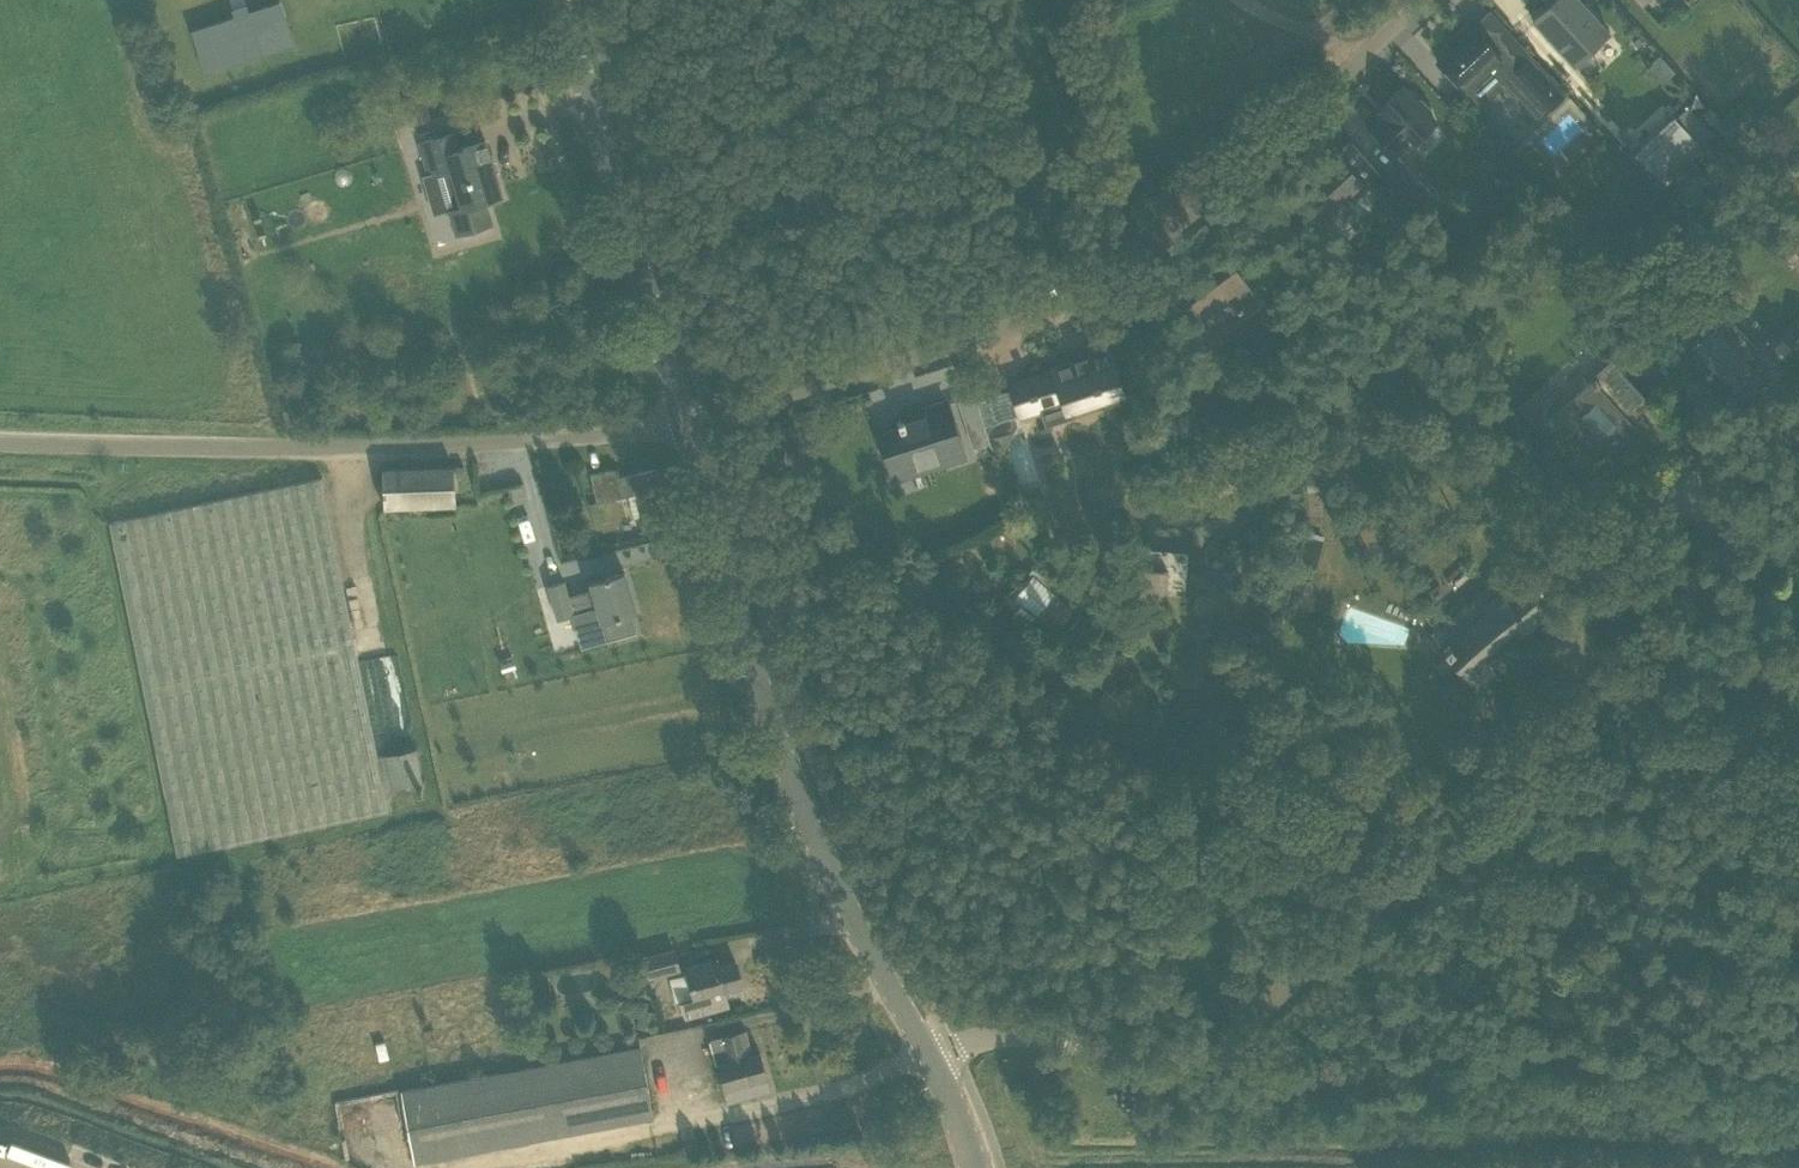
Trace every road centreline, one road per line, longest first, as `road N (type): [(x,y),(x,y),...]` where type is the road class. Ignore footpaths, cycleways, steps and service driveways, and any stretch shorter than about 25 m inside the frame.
road 1 (residential): [(952,1048),(990,1033),(1026,1032),(1169,1068),(1206,1058),(1798,525)]
road 2 (residential): [(1423,0),(1164,242),(1106,283),(1040,313),(710,421)]
road 3 (unclassified): [(684,427),(427,446),(0,440)]
road 4 (unclassified): [(930,1059),(810,824),(684,427)]
road 5 (track): [(684,427),(1114,718)]
road 6 (unclassified): [(684,427),(562,0)]

